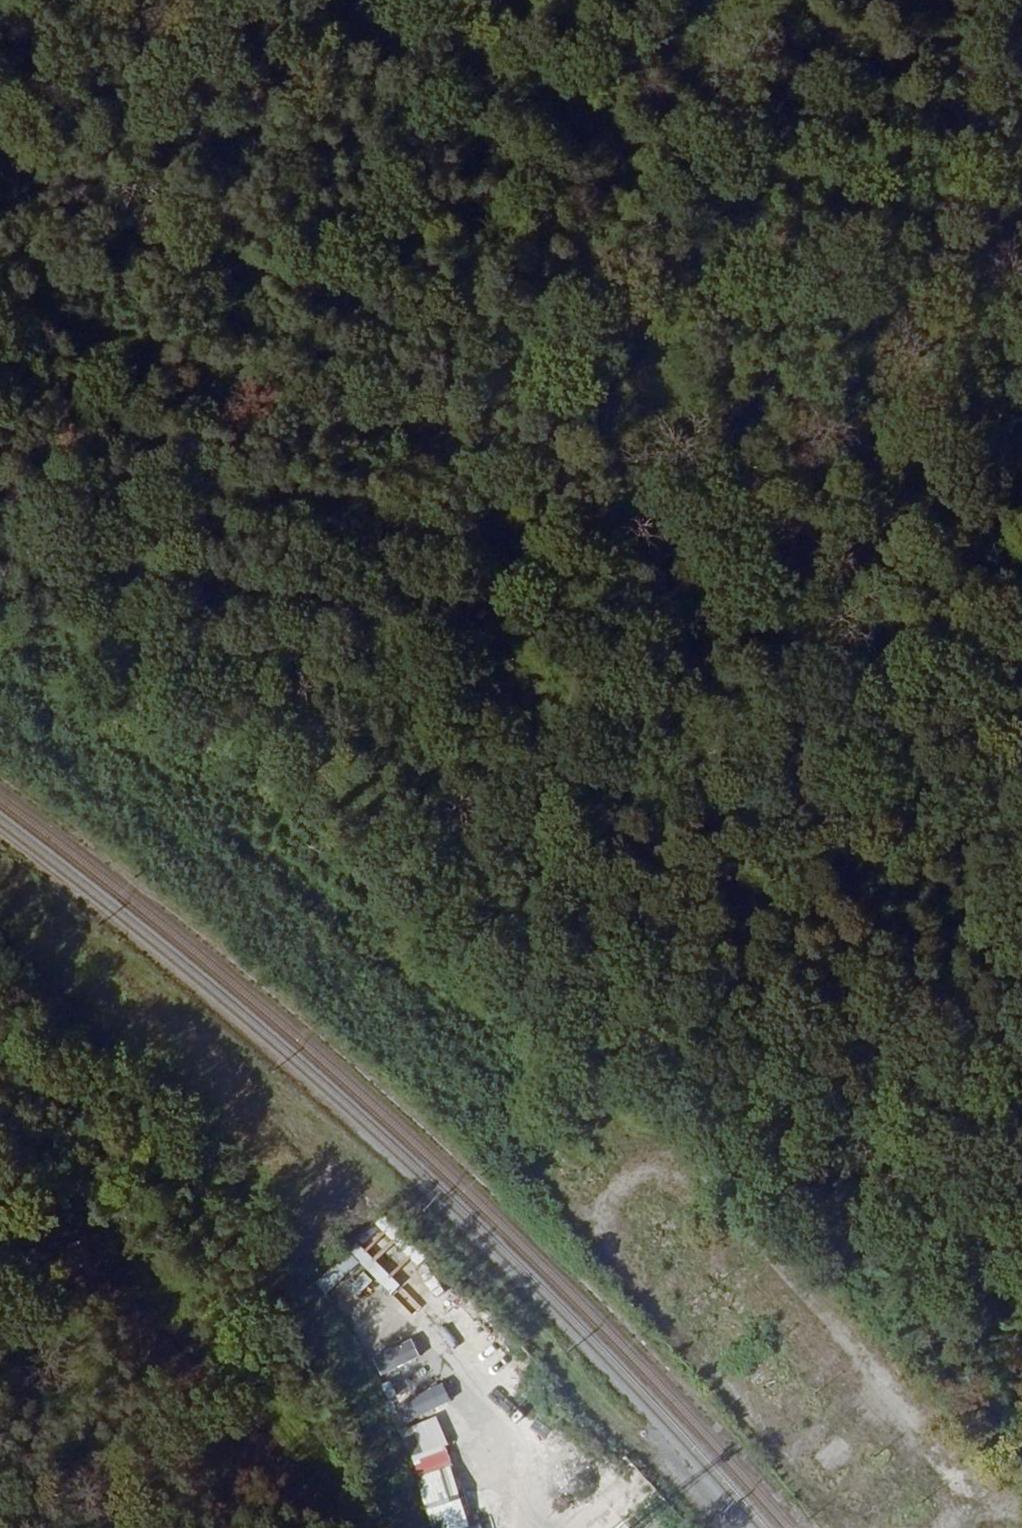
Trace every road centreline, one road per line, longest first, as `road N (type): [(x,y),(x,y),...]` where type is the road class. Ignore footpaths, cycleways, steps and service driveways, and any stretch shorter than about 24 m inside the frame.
road 1 (track): [(0,574),(1021,660)]

